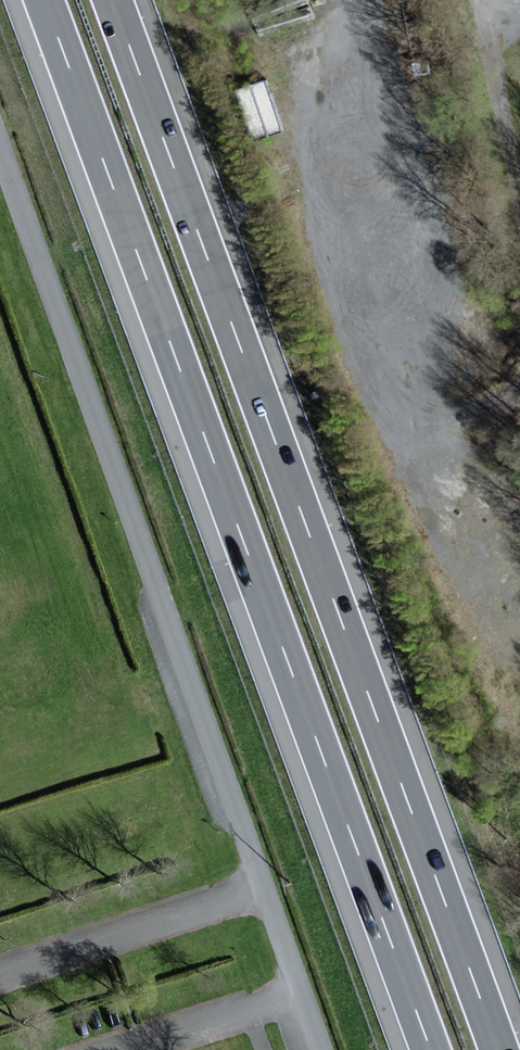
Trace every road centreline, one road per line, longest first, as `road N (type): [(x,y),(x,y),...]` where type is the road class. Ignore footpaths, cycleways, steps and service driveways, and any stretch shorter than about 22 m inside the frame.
road 1 (motorway): [(500,1049),(114,0)]
road 2 (motorway): [(44,0),(430,1049)]
road 3 (unclassified): [(322,1049),(0,149)]

